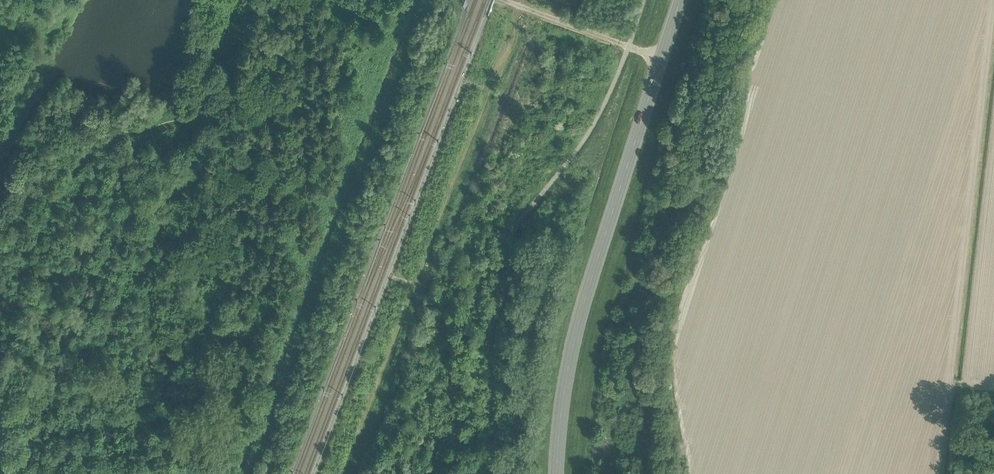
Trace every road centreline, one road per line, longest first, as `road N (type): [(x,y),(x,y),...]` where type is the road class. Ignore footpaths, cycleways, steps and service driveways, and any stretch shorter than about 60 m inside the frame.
road 1 (secondary): [(557,473),(578,327),(661,58)]
road 2 (unclassified): [(661,58),(502,0)]
road 3 (track): [(943,473),(951,384),(993,388)]
road 4 (track): [(951,384),(966,255)]

